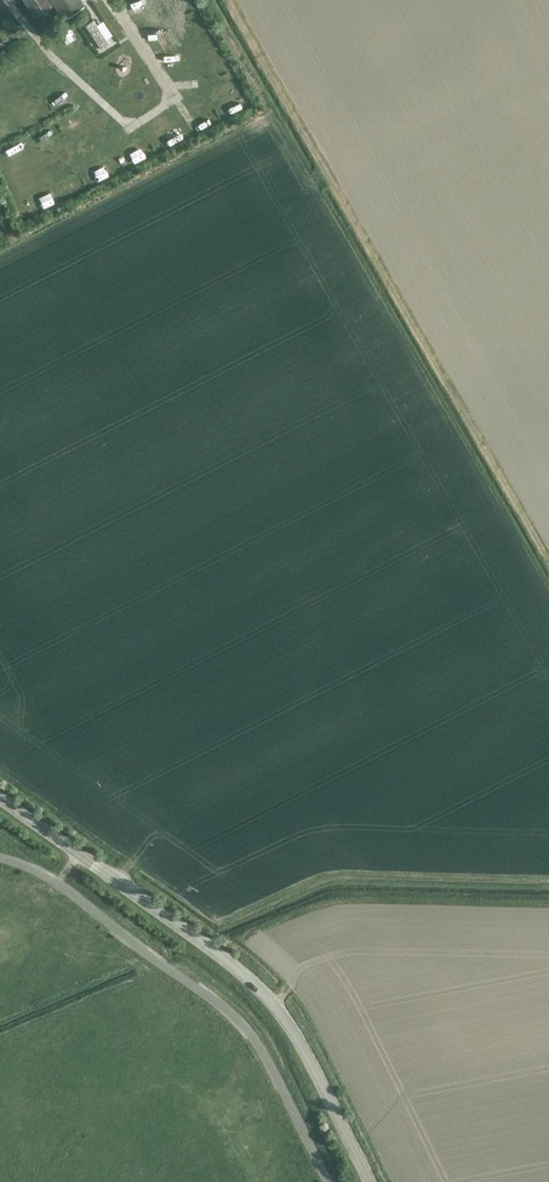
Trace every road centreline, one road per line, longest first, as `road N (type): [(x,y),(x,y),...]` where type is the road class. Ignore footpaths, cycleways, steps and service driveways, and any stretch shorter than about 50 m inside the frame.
road 1 (track): [(548,569),(228,0)]
road 2 (tertiary): [(365,1181),(286,1021),(253,983),(0,797)]

